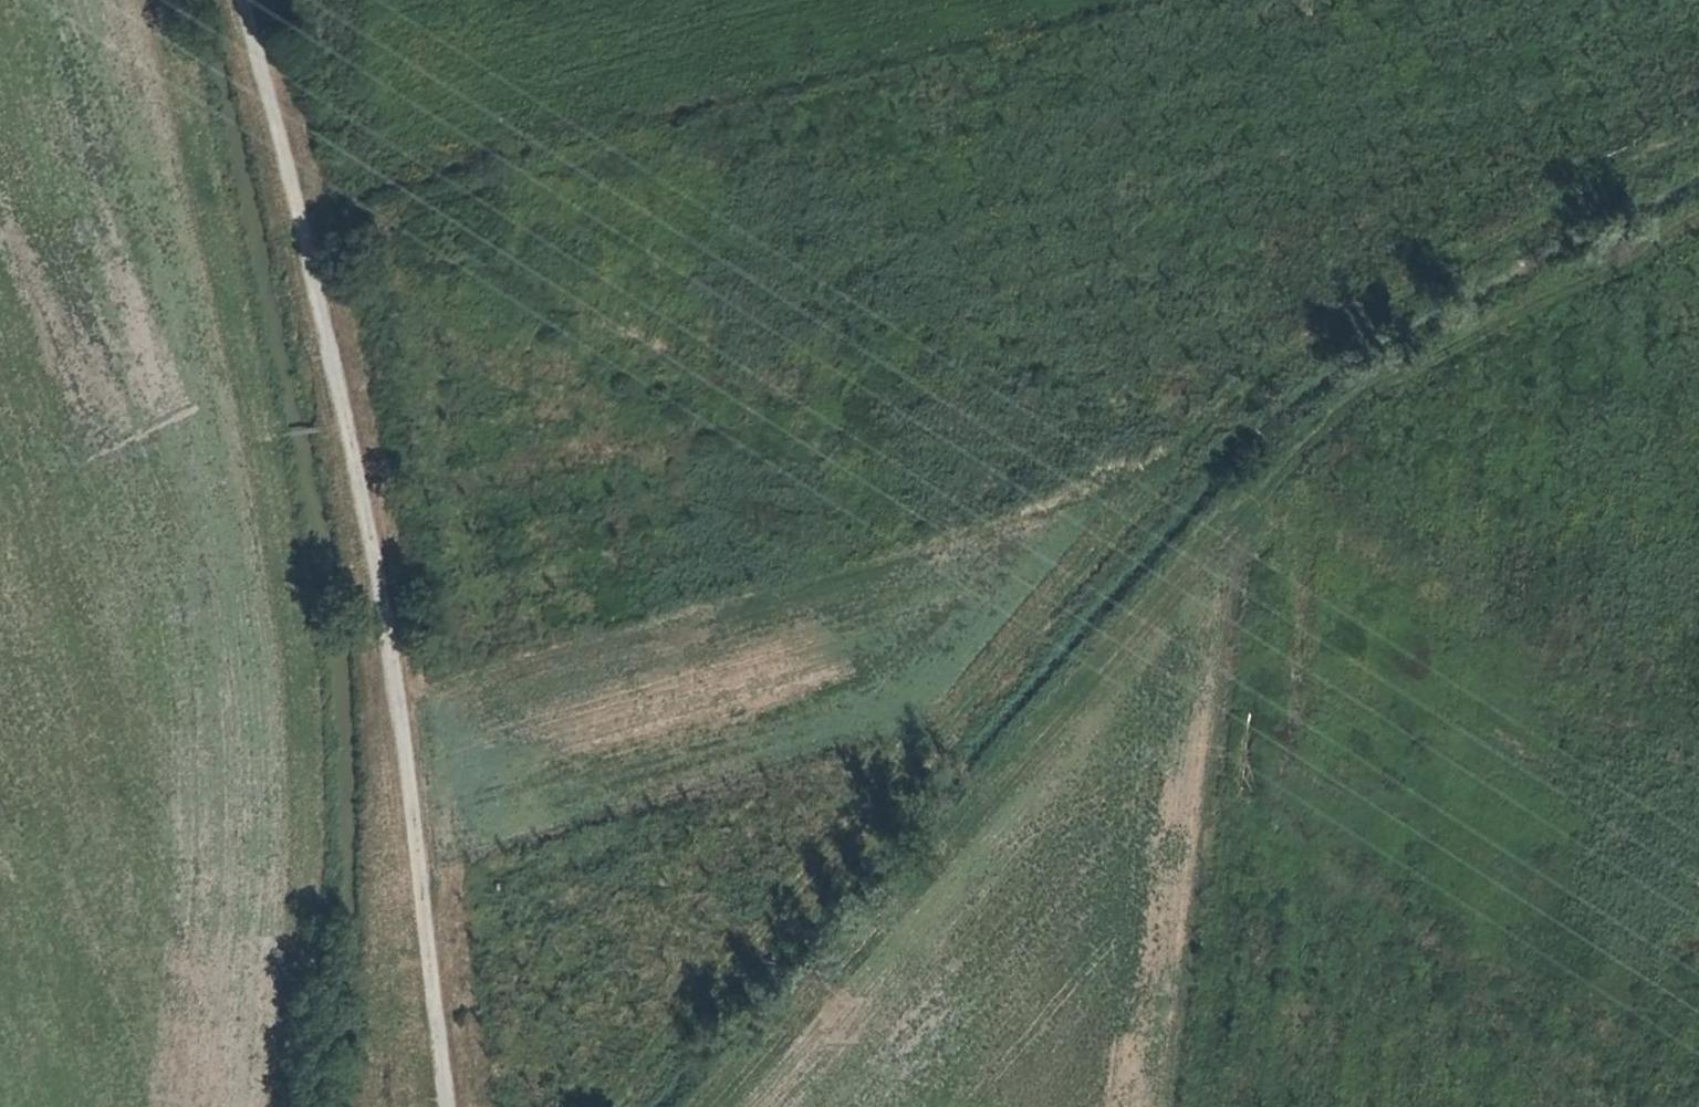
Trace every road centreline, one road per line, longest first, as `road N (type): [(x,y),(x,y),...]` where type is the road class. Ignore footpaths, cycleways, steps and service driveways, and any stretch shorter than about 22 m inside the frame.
road 1 (track): [(435,1106),(380,646),(231,0)]

